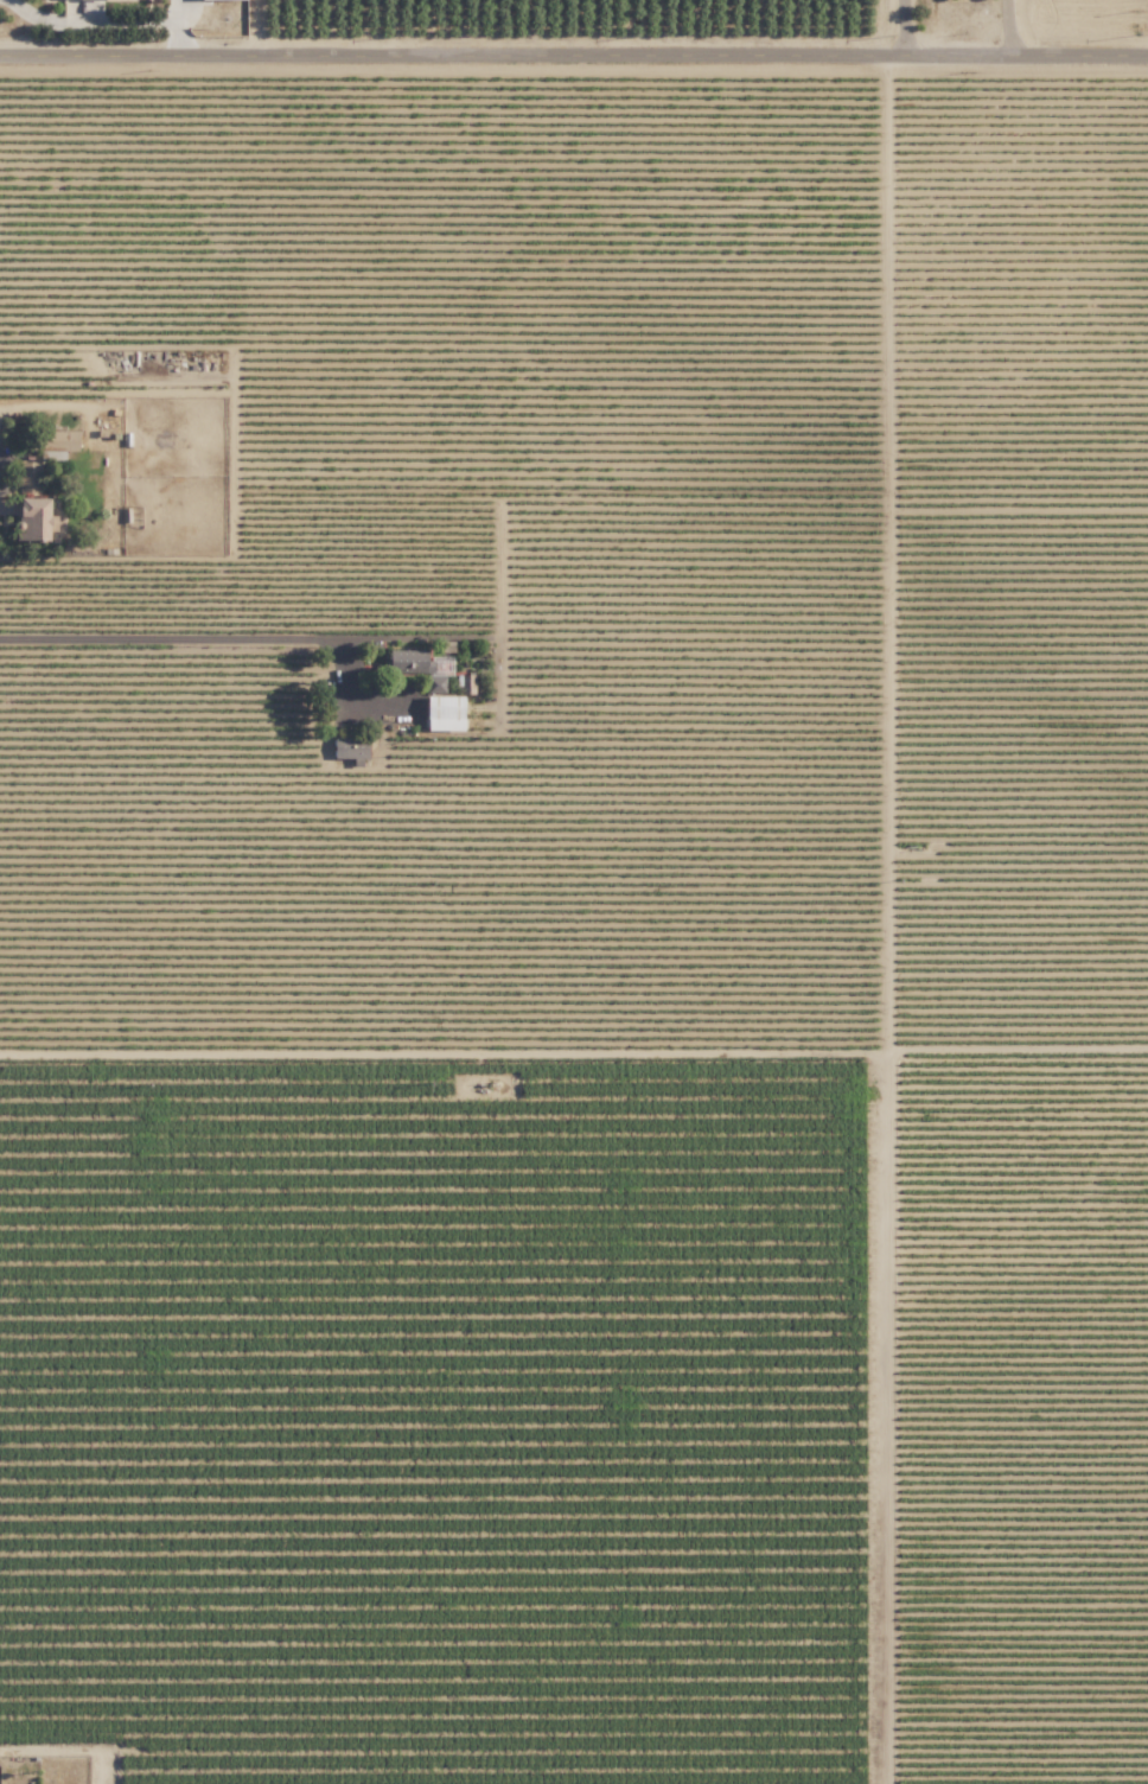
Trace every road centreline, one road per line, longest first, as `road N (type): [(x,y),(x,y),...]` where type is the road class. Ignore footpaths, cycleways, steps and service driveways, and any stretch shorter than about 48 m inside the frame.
road 1 (residential): [(1147,55),(0,58)]

